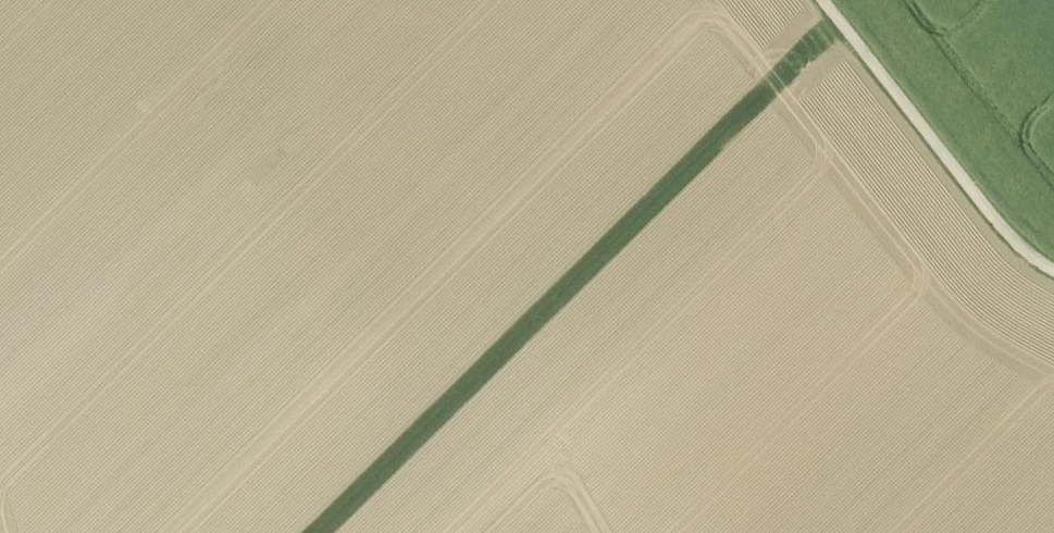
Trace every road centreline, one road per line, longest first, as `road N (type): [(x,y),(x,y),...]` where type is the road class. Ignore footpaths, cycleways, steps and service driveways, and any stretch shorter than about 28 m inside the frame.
road 1 (track): [(1053,277),(1027,260),(814,0)]

